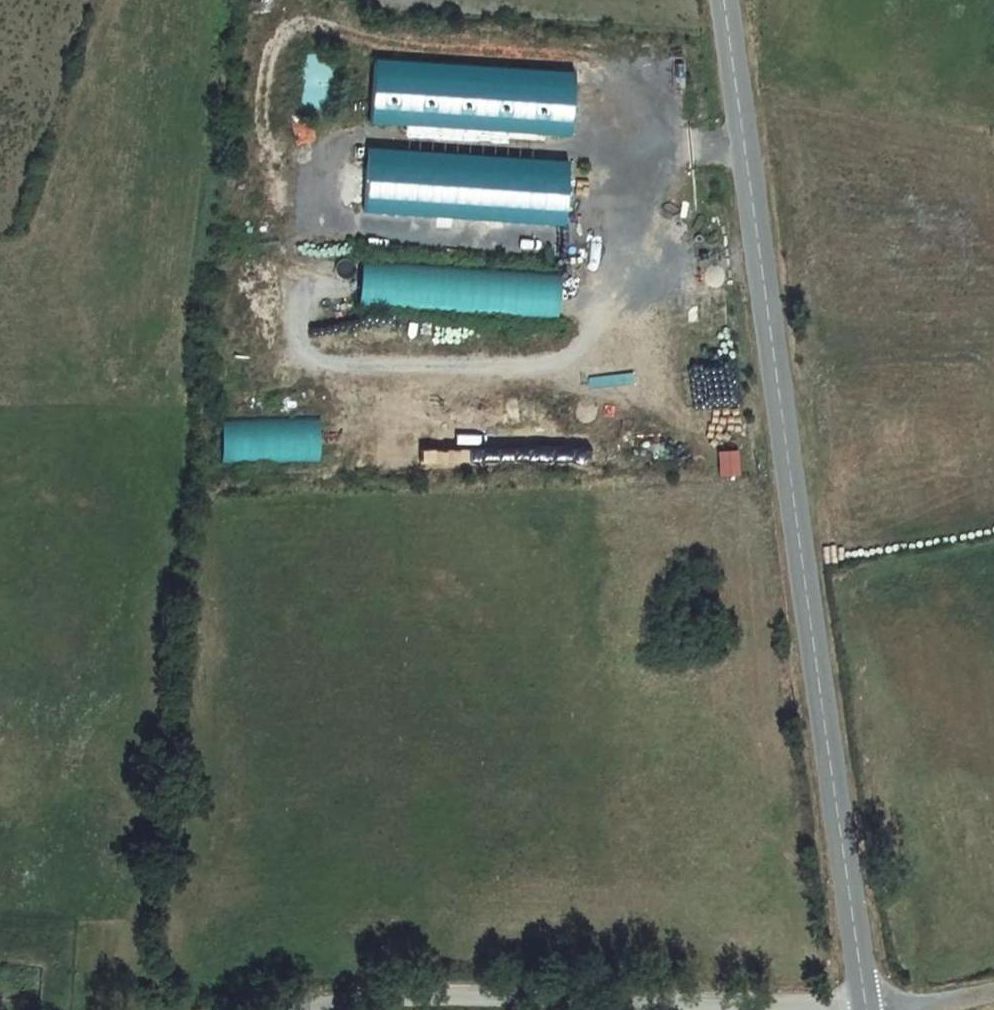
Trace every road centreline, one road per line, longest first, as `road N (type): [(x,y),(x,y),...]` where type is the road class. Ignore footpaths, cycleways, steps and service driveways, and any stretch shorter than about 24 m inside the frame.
road 1 (primary): [(865,1009),(722,0)]
road 2 (unclassified): [(821,1009),(447,1001),(344,1009)]

